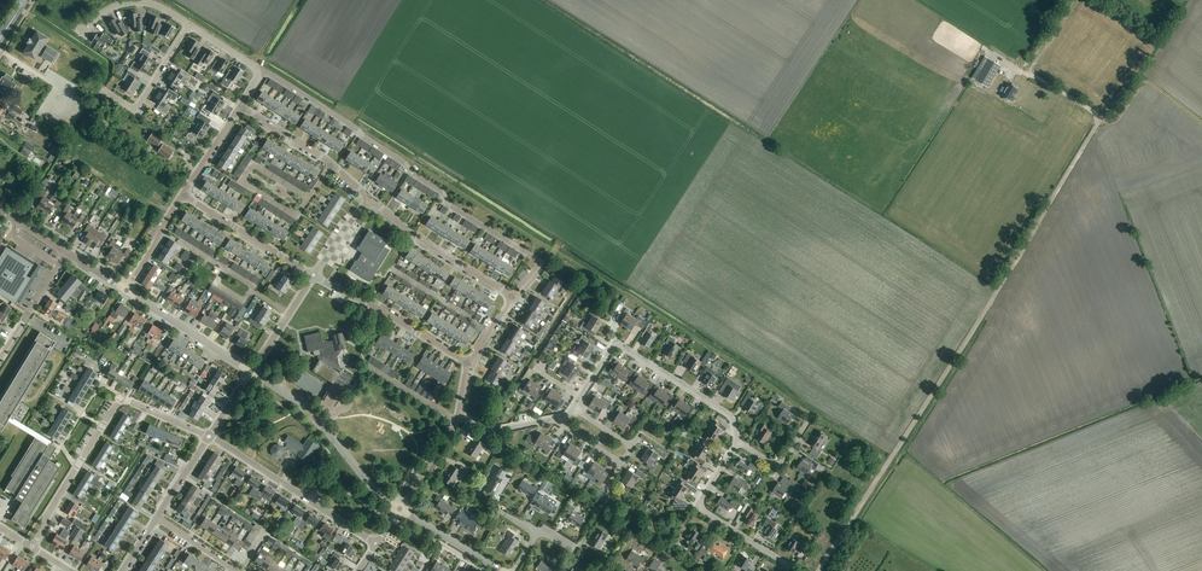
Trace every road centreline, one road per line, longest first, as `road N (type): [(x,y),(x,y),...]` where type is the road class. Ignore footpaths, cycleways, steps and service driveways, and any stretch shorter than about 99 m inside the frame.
road 1 (track): [(1101,119),(818,570)]
road 2 (residential): [(259,73),(356,130),(451,207),(538,263)]
road 3 (residential): [(31,547),(117,401),(210,436)]
road 4 (residential): [(738,441),(728,413),(615,341),(579,397)]
road 5 (tertiary): [(251,372),(316,419),(400,509)]
road 6 (residential): [(376,543),(210,436)]
road 7 (residential): [(787,570),(699,507),(738,441)]
road 8 (residential): [(313,275),(467,364)]
road 9 (residential): [(368,201),(512,297)]
road 10 (track): [(1074,0),(1031,72),(1101,119)]
road 11 (residential): [(190,25),(137,110),(103,91),(91,110)]
road 12 (residential): [(241,107),(333,164),(368,201)]
road 13 (residential): [(183,195),(313,275)]
road 14 (tertiary): [(127,290),(251,372)]
road 15 (track): [(1101,119),(1118,119),(1147,83),(1201,122)]
road 16 (residential): [(0,359),(67,253)]
road 17 (residential): [(82,27),(112,7),(141,2),(190,25)]

